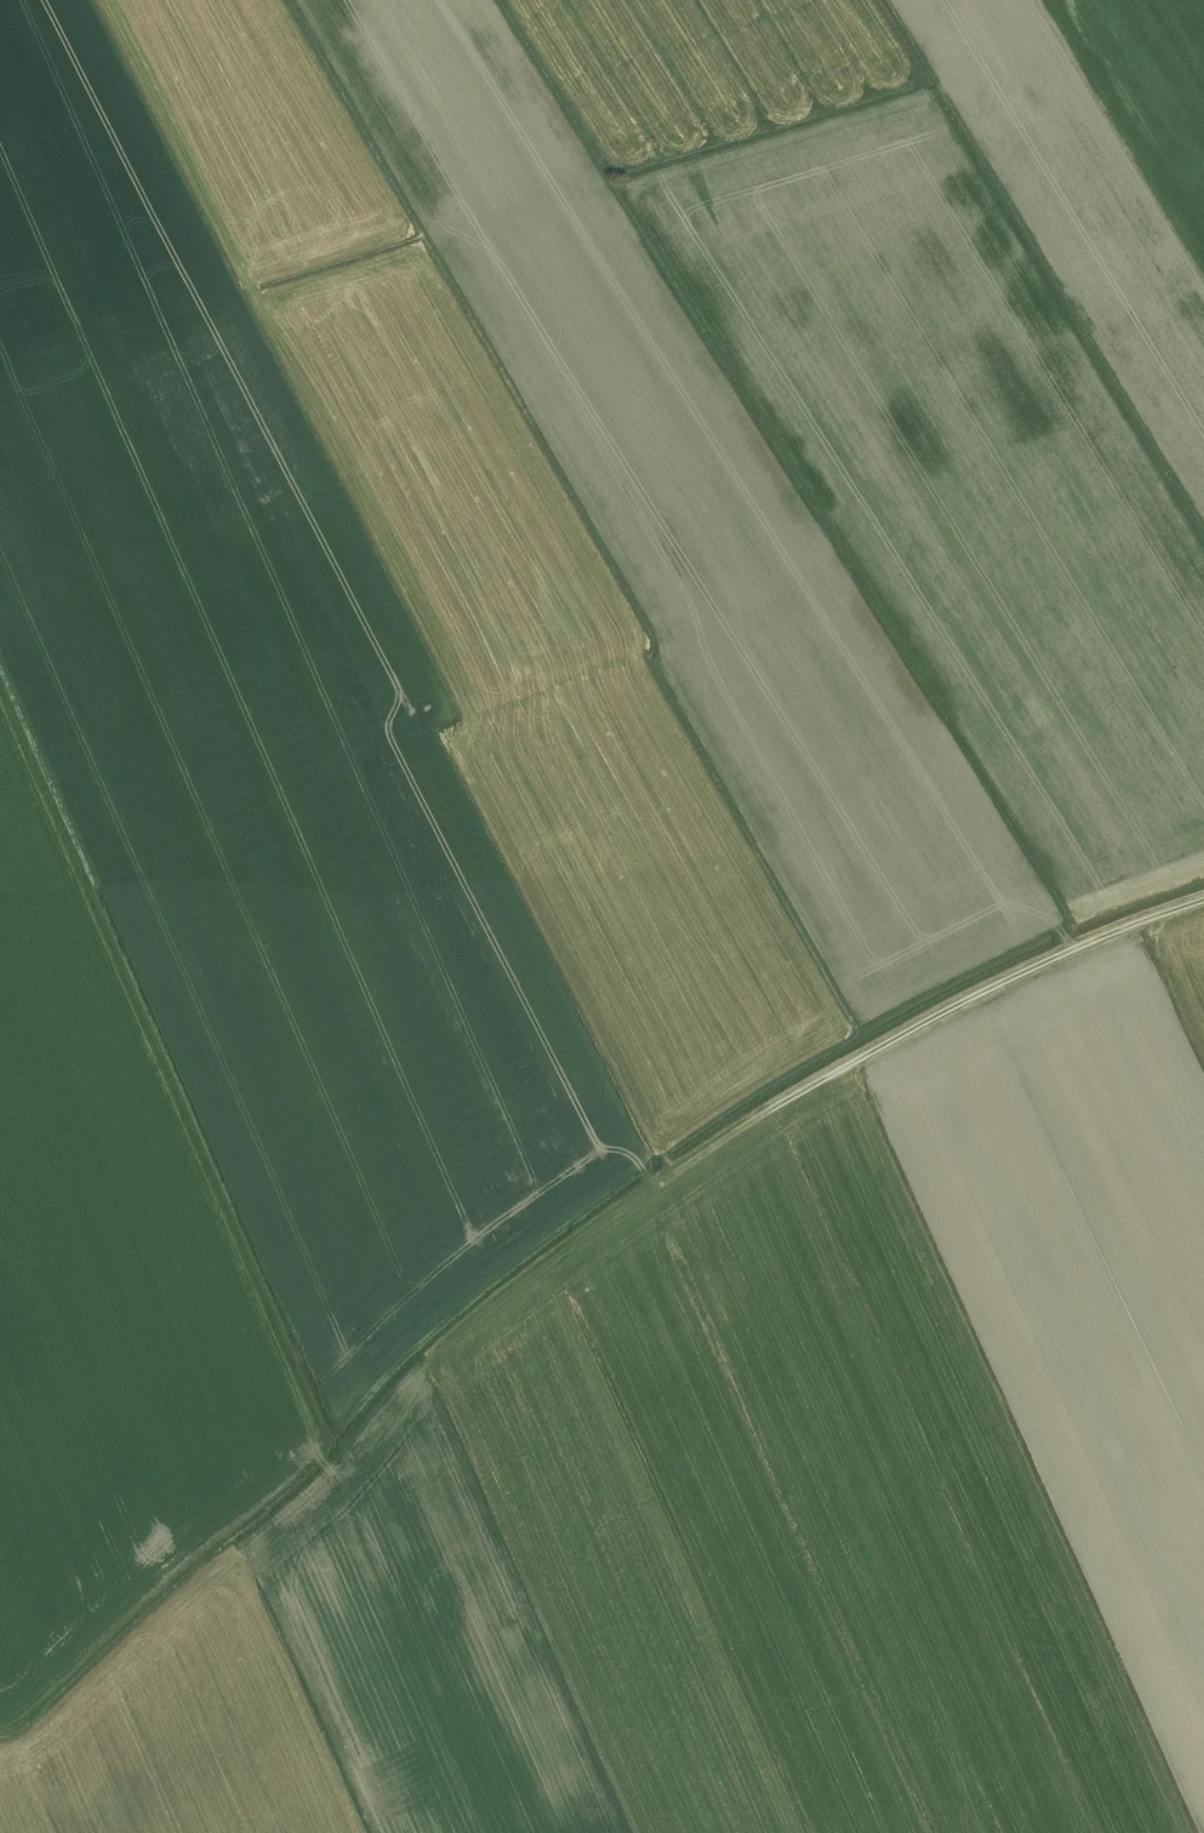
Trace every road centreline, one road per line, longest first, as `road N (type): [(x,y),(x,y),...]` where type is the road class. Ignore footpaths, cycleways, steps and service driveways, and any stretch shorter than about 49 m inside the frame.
road 1 (track): [(1203,897),(952,1005),(770,1106)]

